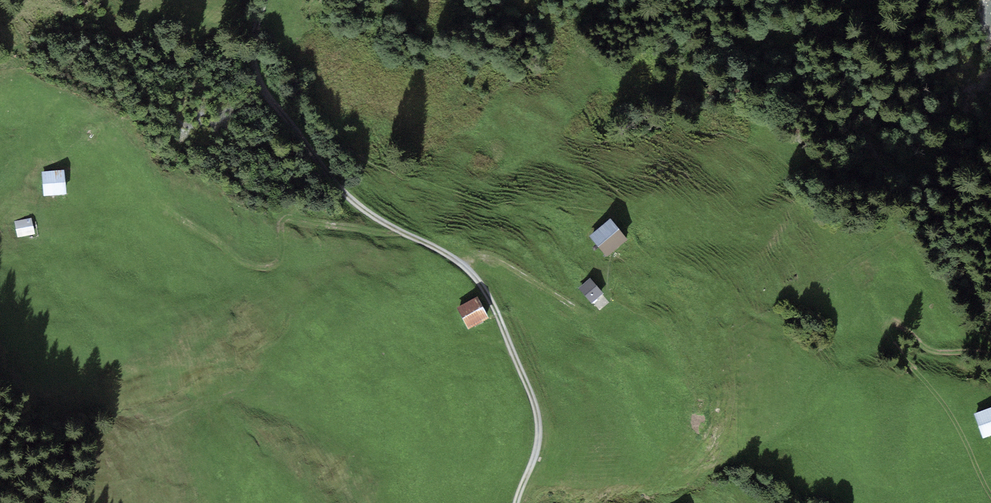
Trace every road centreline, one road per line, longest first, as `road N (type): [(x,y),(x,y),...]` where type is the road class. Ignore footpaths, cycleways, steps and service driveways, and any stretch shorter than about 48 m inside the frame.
road 1 (track): [(990,350),(817,345),(750,294),(644,240),(625,200),(592,173),(269,98)]
road 2 (track): [(514,502),(540,444),(537,409),(495,307),(473,274),(385,227),(333,179),(269,98)]

